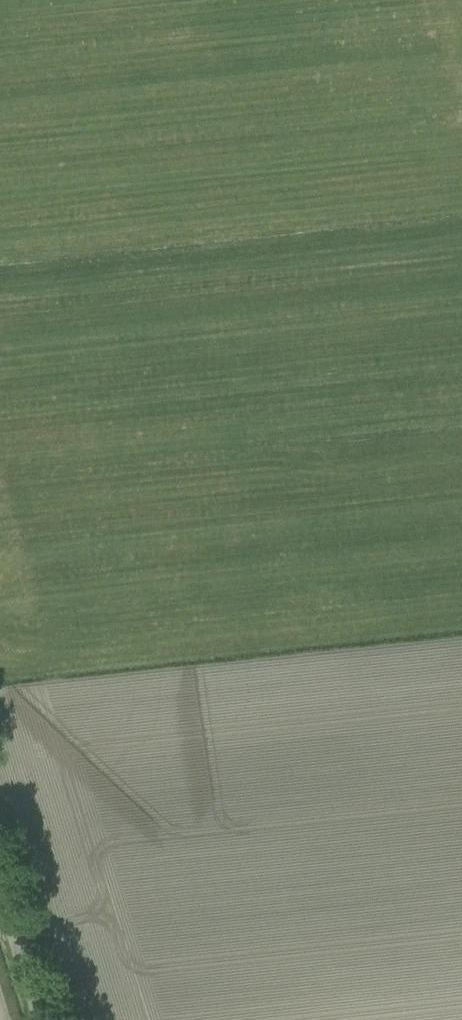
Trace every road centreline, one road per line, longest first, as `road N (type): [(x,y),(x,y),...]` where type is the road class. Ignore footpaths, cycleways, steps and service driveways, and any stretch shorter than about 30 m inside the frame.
road 1 (unclassified): [(40,1019),(0,888)]

